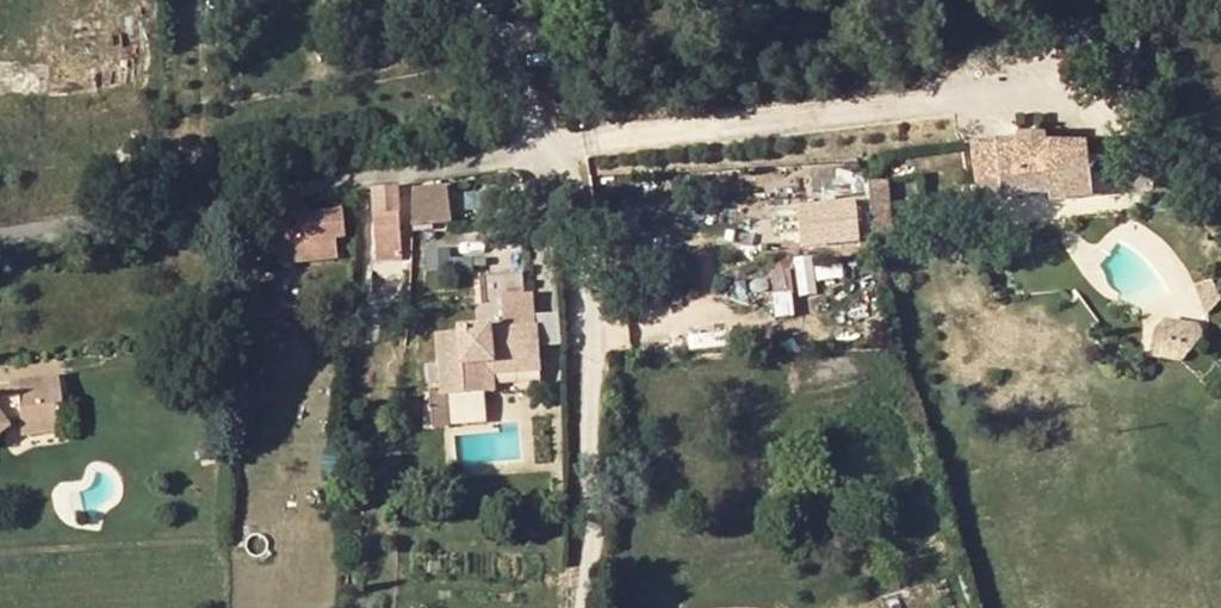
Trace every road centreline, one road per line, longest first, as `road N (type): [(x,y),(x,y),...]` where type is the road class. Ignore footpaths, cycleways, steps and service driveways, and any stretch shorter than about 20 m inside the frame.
road 1 (residential): [(534,144),(463,164),(0,234)]
road 2 (residential): [(534,144),(564,173),(587,229),(594,495),(583,607)]
road 3 (residential): [(465,0),(504,41),(525,86),(534,144)]

